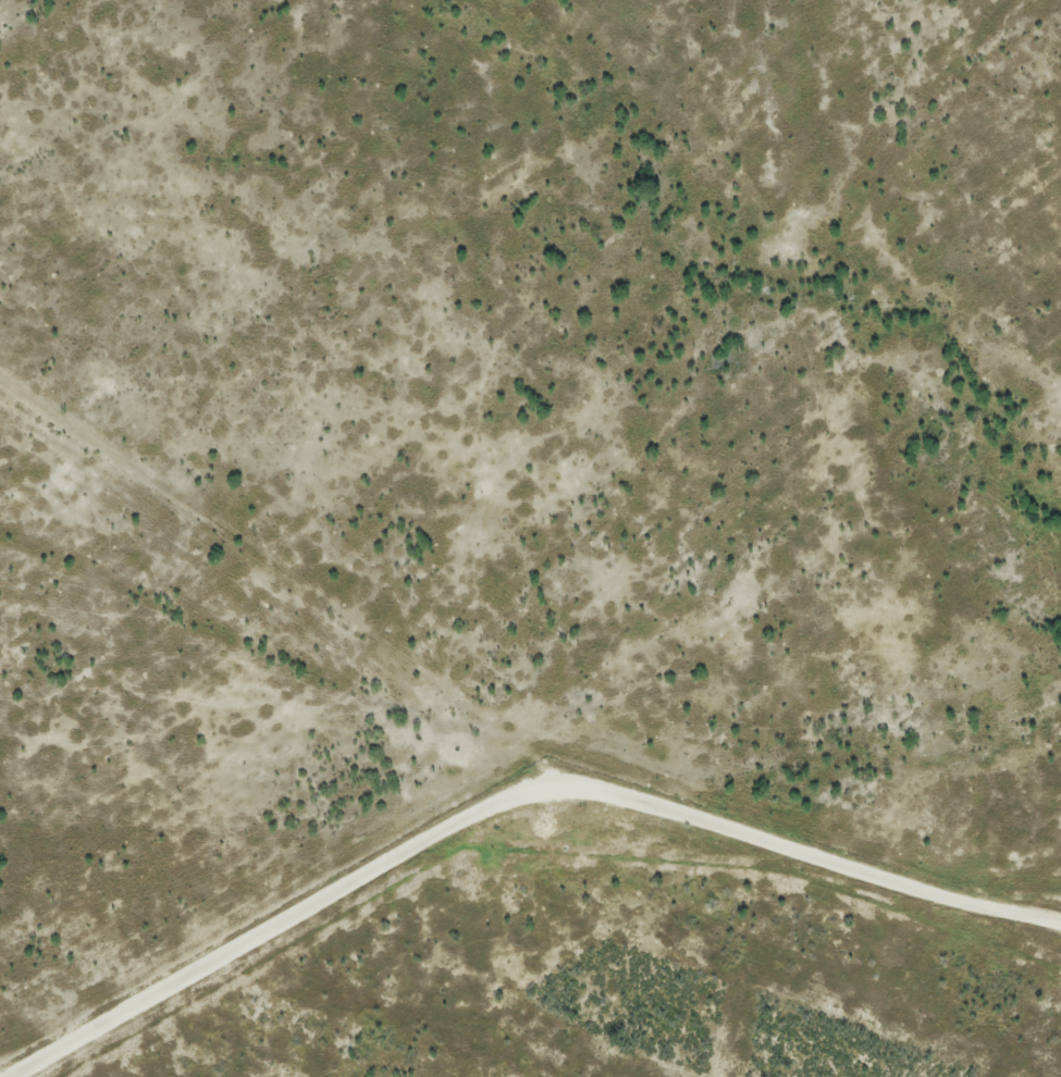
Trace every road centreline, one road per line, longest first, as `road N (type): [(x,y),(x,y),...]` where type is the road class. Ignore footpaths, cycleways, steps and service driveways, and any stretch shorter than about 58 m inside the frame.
road 1 (residential): [(559,785),(478,806),(9,1076)]
road 2 (residential): [(1060,927),(559,785)]

